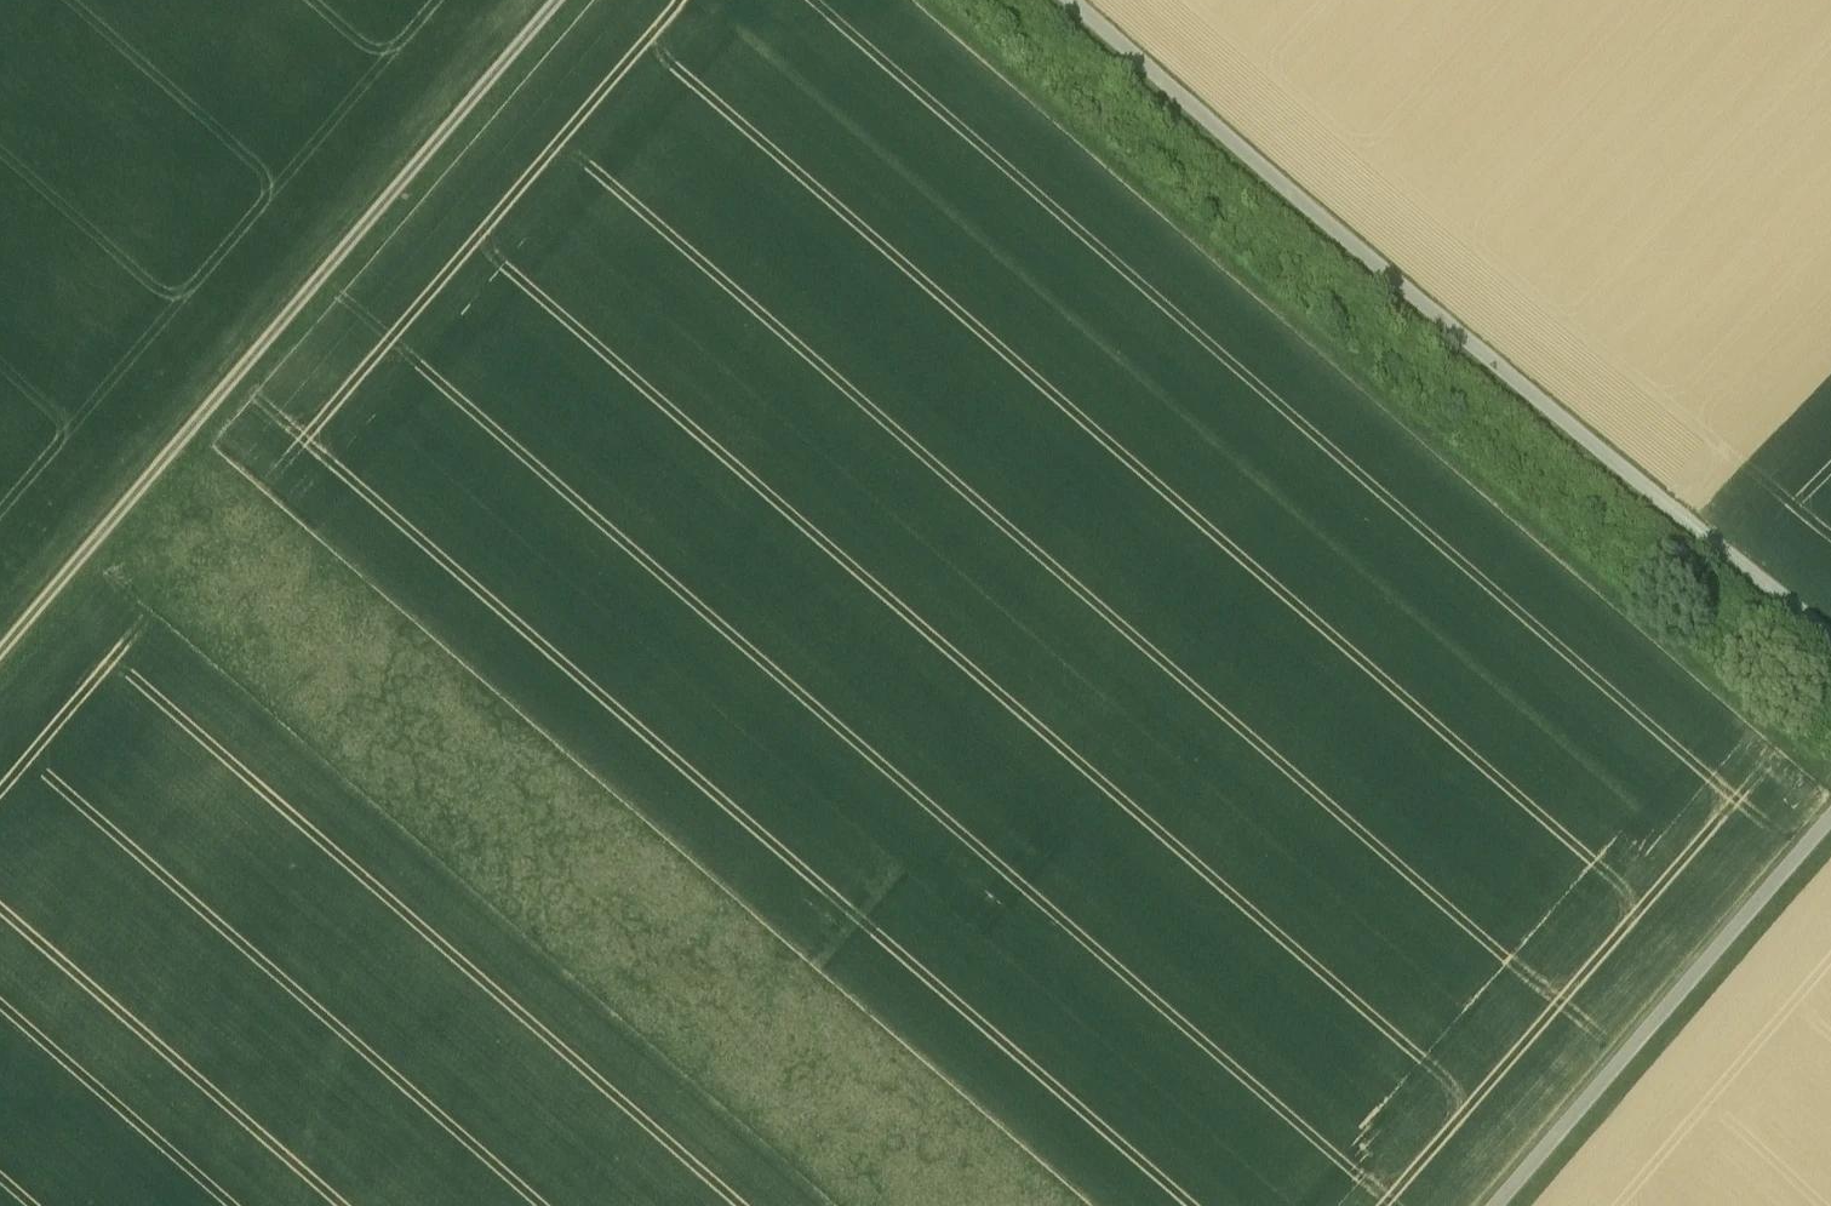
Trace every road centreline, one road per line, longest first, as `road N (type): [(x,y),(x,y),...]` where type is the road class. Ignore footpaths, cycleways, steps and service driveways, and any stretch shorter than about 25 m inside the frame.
road 1 (track): [(1077,0),(1830,643)]
road 2 (track): [(0,646),(553,0)]
road 3 (track): [(1830,819),(1500,1205)]

